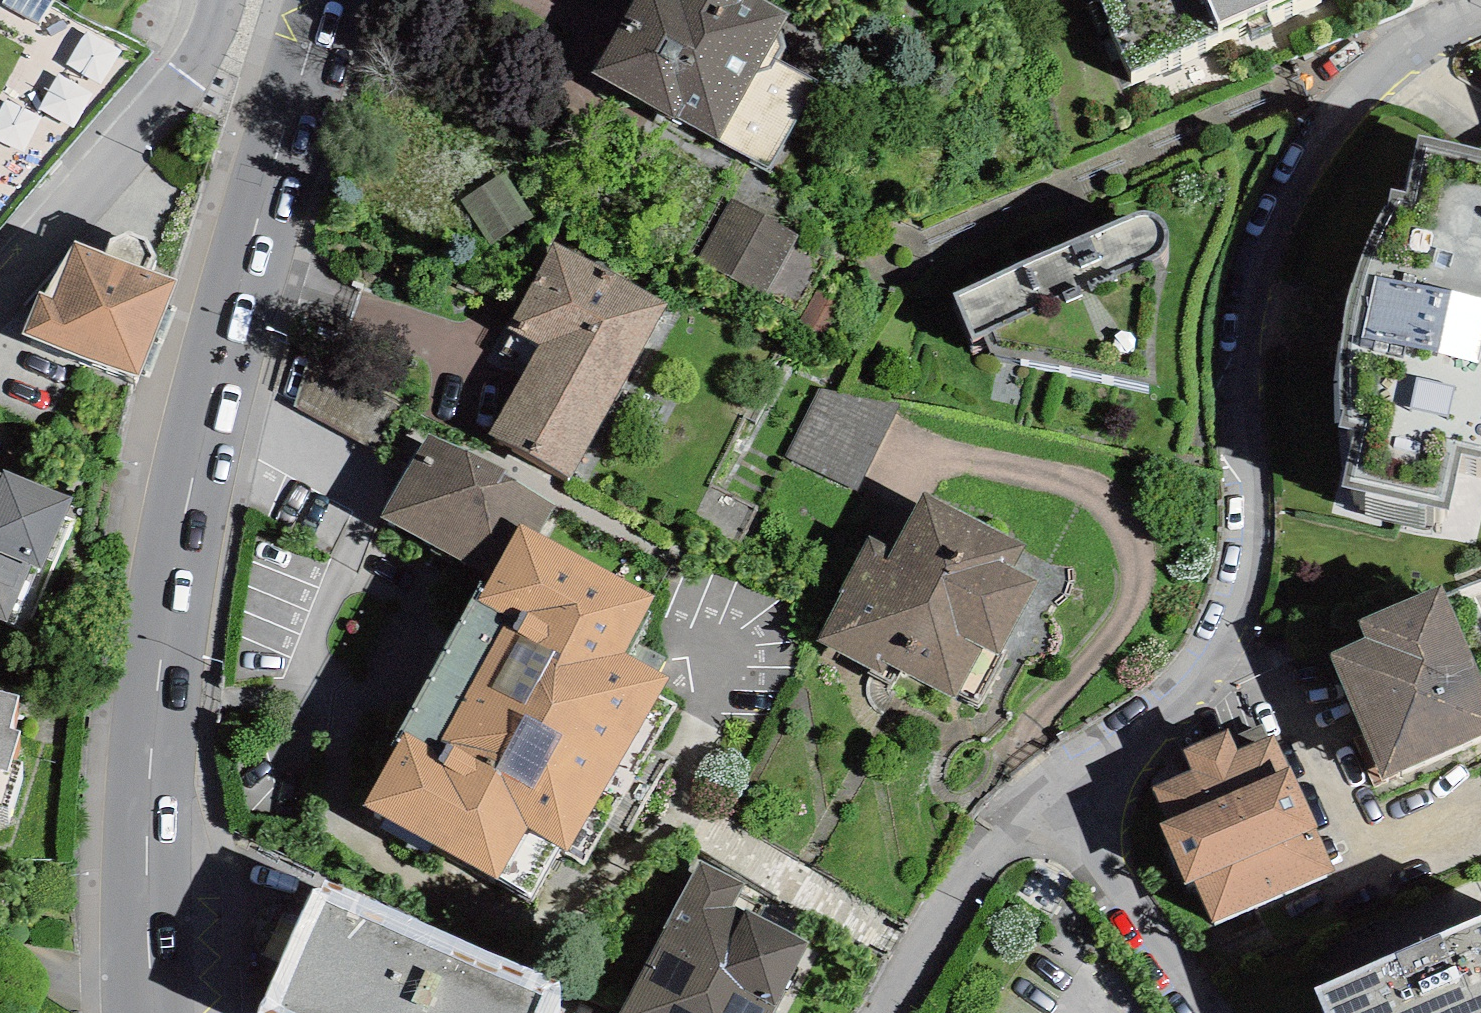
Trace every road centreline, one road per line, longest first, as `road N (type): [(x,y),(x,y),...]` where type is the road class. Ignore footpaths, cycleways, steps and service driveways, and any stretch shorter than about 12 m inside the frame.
road 1 (primary): [(328,0),(201,432),(155,732),(148,868),(153,1012)]
road 2 (residential): [(1384,42),(1247,303),(1235,363),(1237,424),(1255,510),(1253,587),(1188,686),(1067,806)]
road 3 (residential): [(1384,42),(953,243)]
road 4 (residential): [(0,302),(212,65),(228,0)]
road 5 (residential): [(1067,806),(961,905),(896,1012)]
road 6 (residential): [(1067,806),(1208,1012)]

